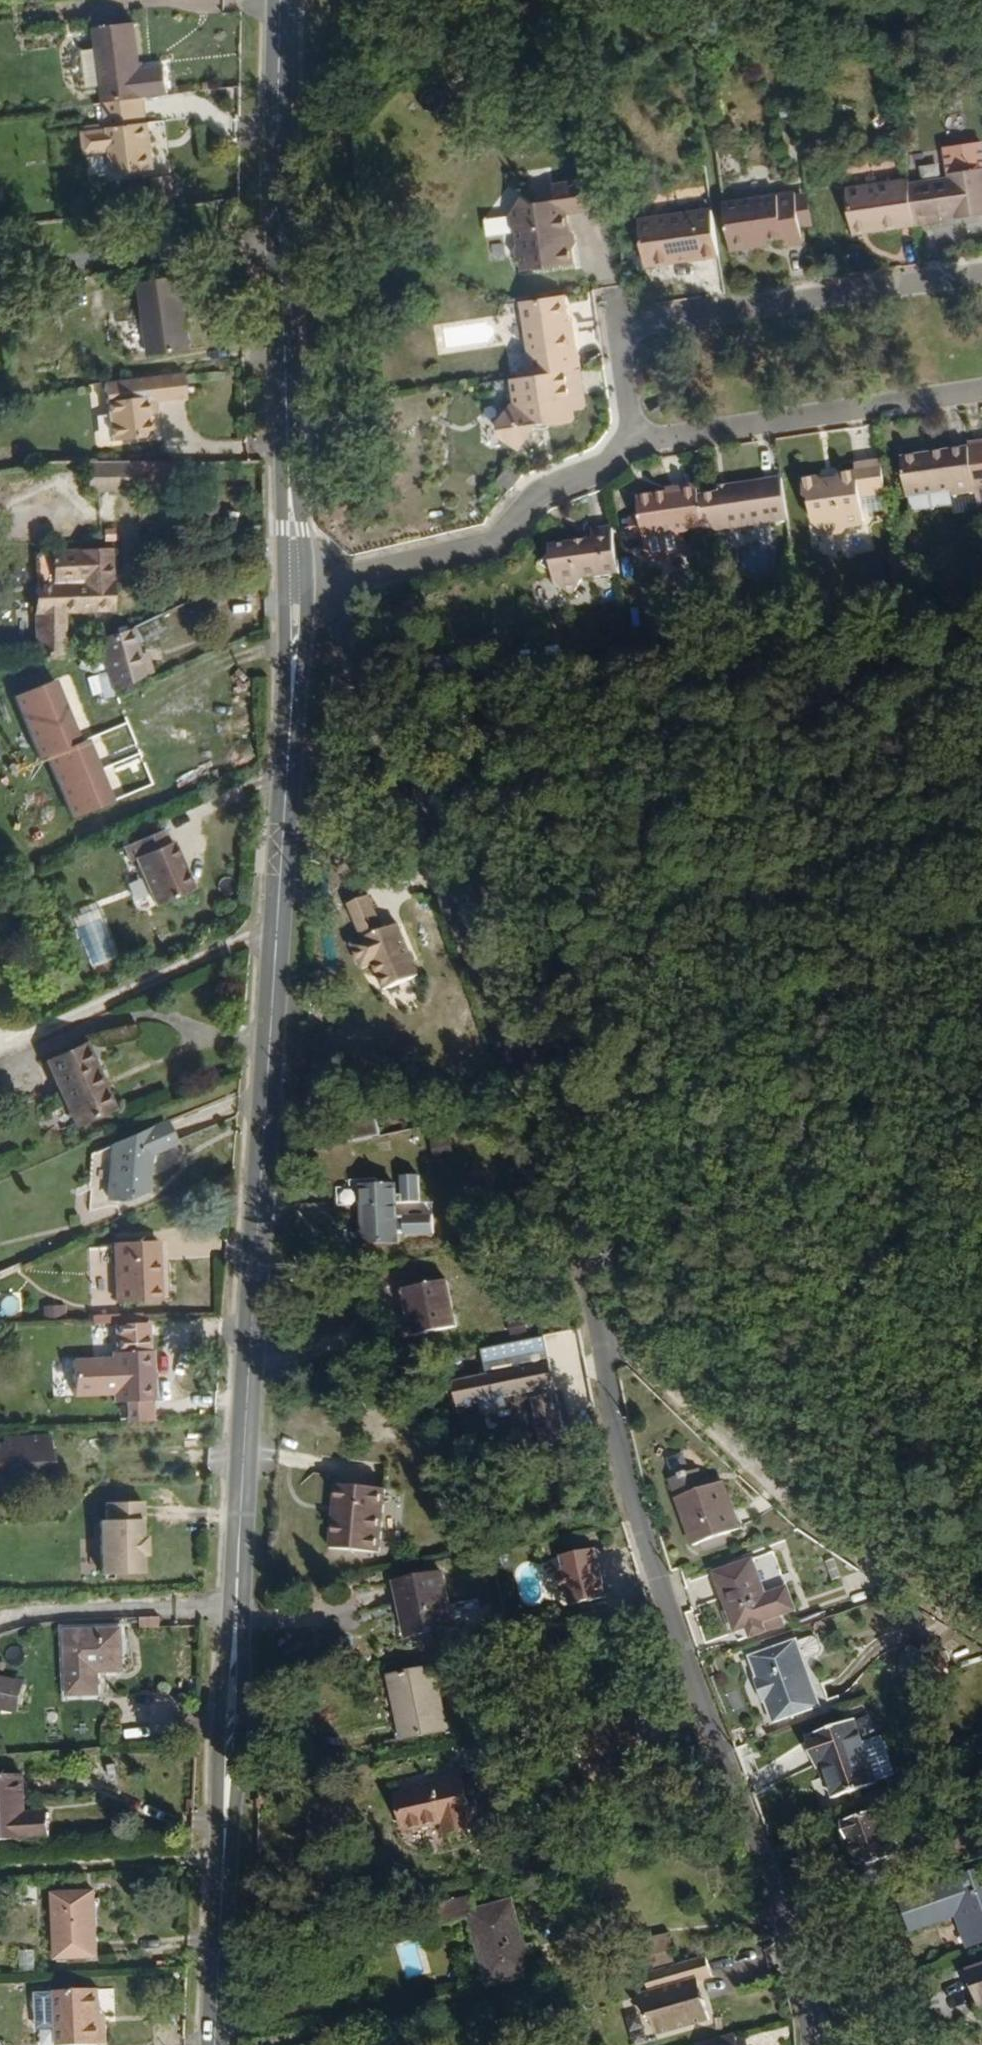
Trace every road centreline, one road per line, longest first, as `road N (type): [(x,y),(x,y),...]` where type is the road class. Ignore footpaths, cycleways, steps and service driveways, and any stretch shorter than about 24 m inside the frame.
road 1 (secondary): [(213,2044),(294,588)]
road 2 (unclassified): [(294,588),(320,607),(444,897),(569,1315)]
road 3 (unclassified): [(569,1315),(788,2044)]
road 4 (secondary): [(294,588),(277,117),(281,0)]
road 5 (residential): [(569,1315),(771,1494),(860,1563),(981,1637)]
road 6 (residential): [(981,275),(620,333),(634,442)]
road 7 (residential): [(634,442),(599,477),(539,494),(491,547),(294,588)]
road 8 (residential): [(634,442),(981,391)]
road 9 (track): [(0,1619),(235,1604)]
road 10 (track): [(26,1786),(90,1783),(150,1818),(226,1825)]

